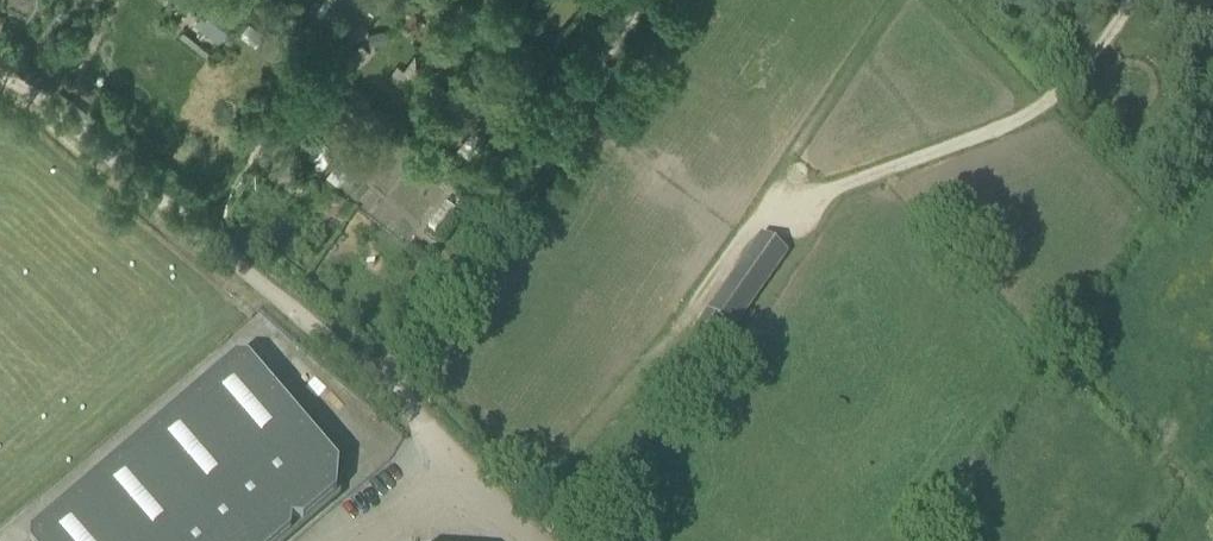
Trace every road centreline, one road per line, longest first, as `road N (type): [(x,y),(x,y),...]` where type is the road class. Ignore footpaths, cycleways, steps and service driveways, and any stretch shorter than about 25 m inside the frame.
road 1 (track): [(460,458),(384,380),(121,163),(0,75)]
road 2 (track): [(384,380),(446,321),(639,0)]
road 3 (unclassified): [(327,540),(427,463),(460,458)]
road 4 (unclassified): [(551,540),(486,468),(460,458)]

